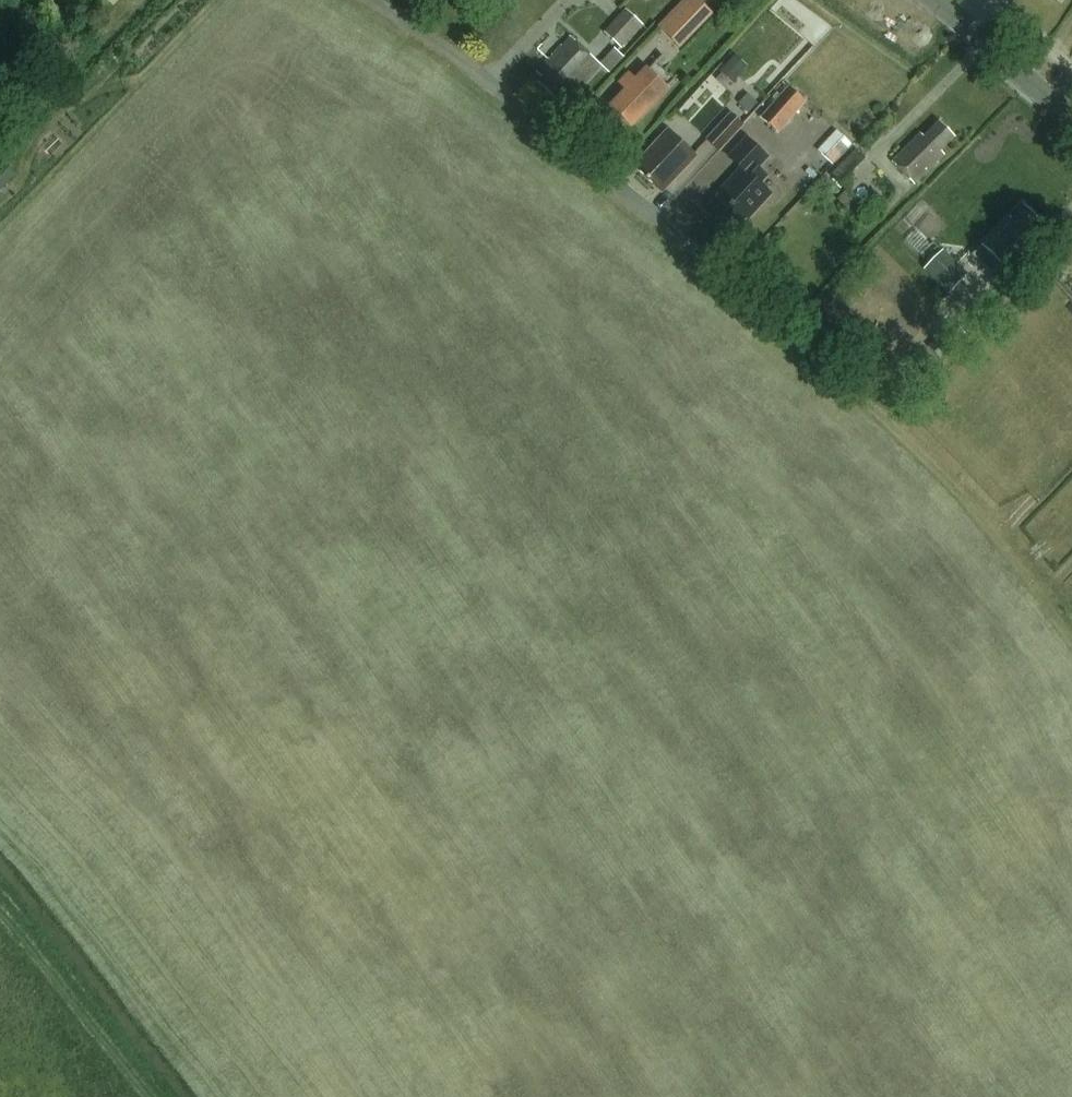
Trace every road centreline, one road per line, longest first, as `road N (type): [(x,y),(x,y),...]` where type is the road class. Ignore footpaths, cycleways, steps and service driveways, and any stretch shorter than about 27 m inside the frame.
road 1 (unclassified): [(814,350),(555,133),(377,0)]
road 2 (track): [(1071,635),(972,500),(814,350)]
road 3 (tertiary): [(1071,119),(932,0)]

